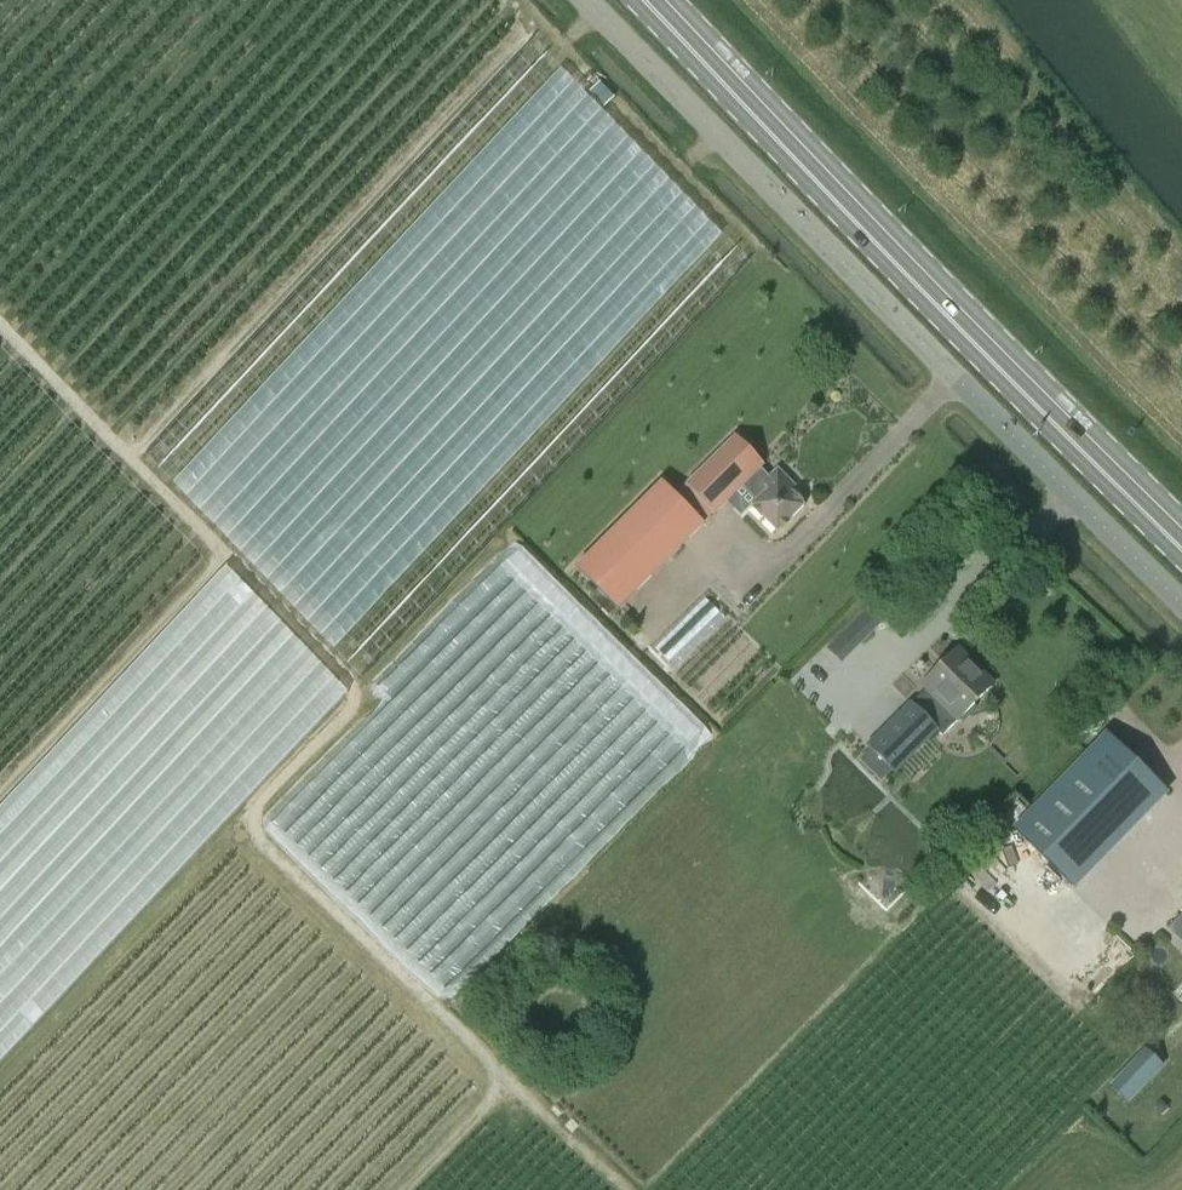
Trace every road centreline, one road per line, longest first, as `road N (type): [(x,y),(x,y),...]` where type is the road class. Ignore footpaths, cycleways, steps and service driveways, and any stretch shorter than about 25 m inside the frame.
road 1 (track): [(408,1189),(494,1103),(497,1066),(251,826),(251,814),(351,708),(354,692),(0,328)]
road 2 (unclassified): [(1181,603),(585,0)]
road 3 (primary): [(1181,550),(644,0)]
road 4 (track): [(126,459),(531,26),(507,0)]
road 5 (track): [(0,797),(224,556)]
road 6 (track): [(624,1189),(497,1066)]

